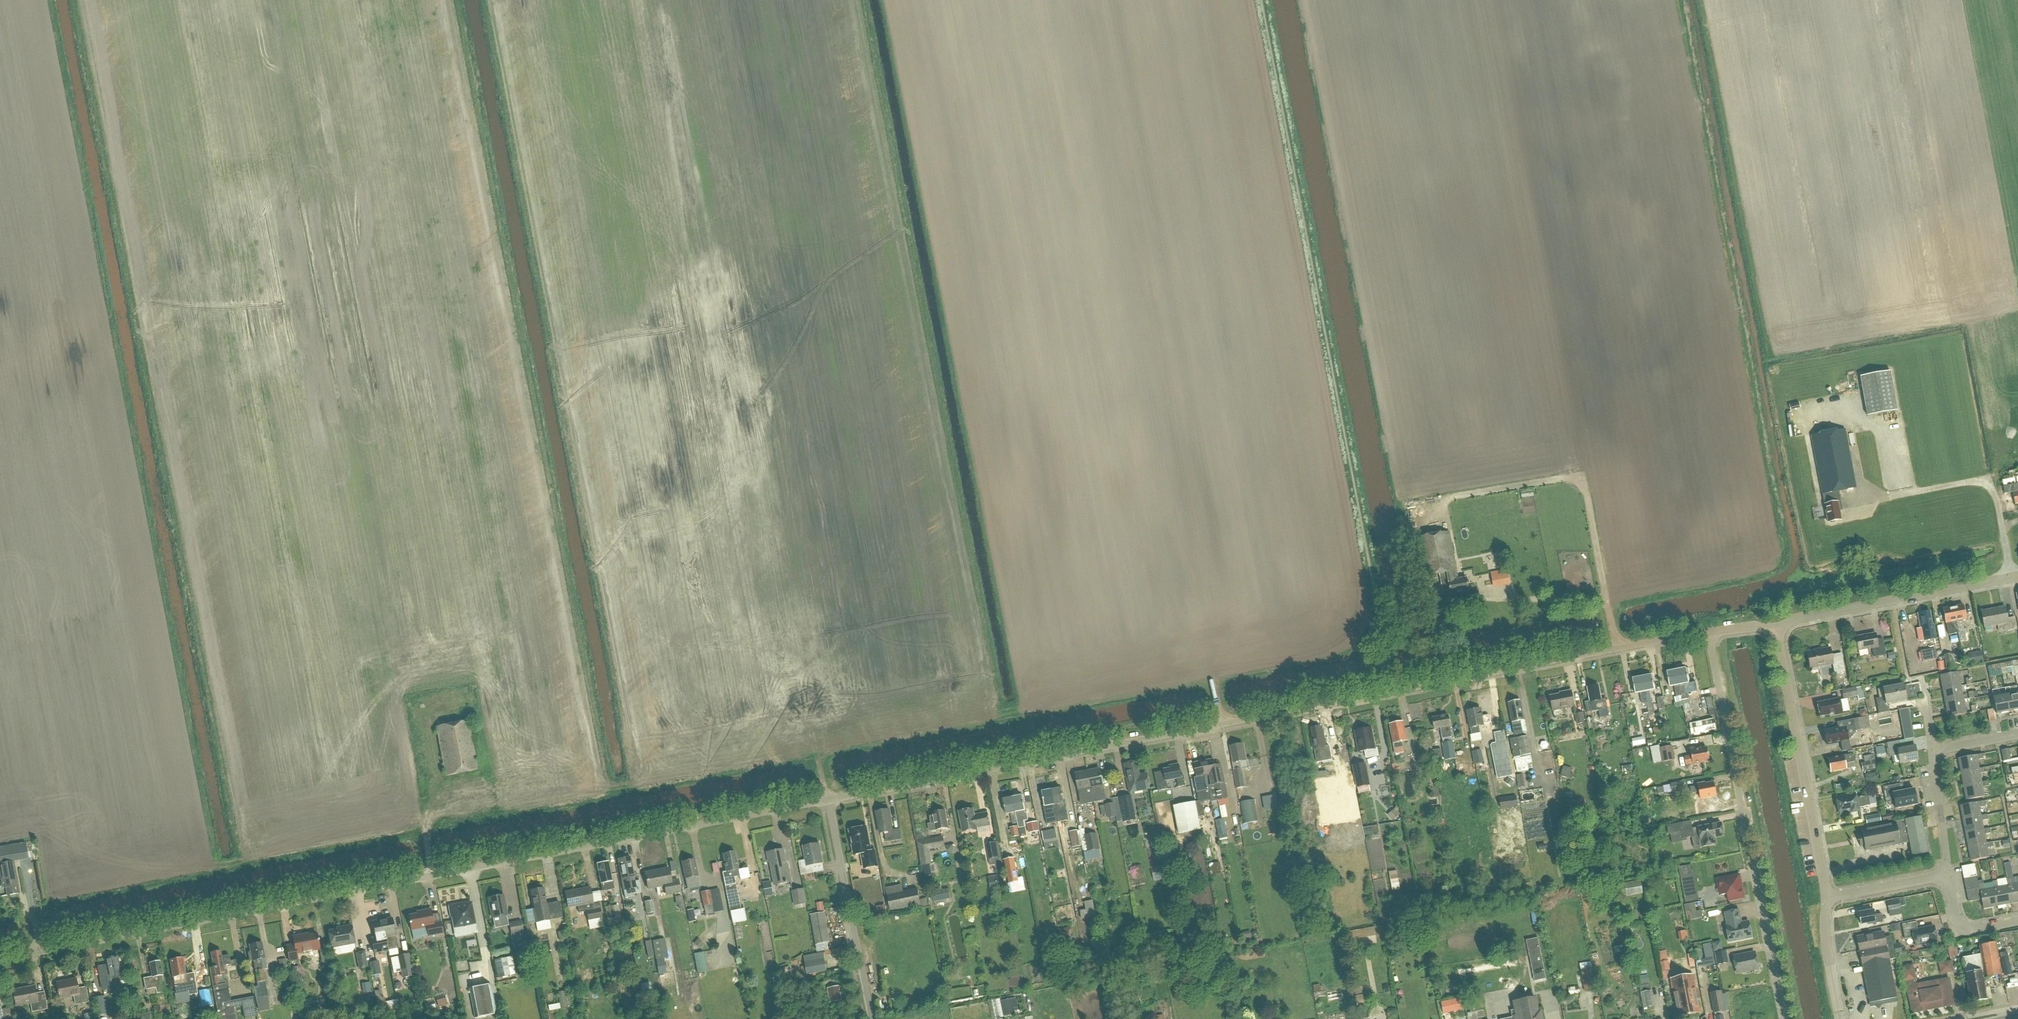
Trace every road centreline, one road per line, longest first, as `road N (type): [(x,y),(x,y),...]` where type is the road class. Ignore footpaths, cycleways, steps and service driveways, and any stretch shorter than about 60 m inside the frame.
road 1 (unclassified): [(0,960),(828,800)]
road 2 (unclassified): [(828,800),(1367,697)]
road 3 (unclassified): [(1709,634),(1367,697)]
road 4 (residential): [(1777,629),(1826,899)]
road 5 (unclassified): [(1777,629),(2017,576)]
road 6 (residential): [(870,1018),(828,800)]
road 7 (residential): [(1709,634),(1747,836)]
road 8 (residential): [(1751,862),(1783,1018)]
road 9 (residential): [(1947,875),(1932,751)]
road 10 (residential): [(1826,899),(1947,875)]
road 11 (residential): [(1826,899),(1840,1018)]

